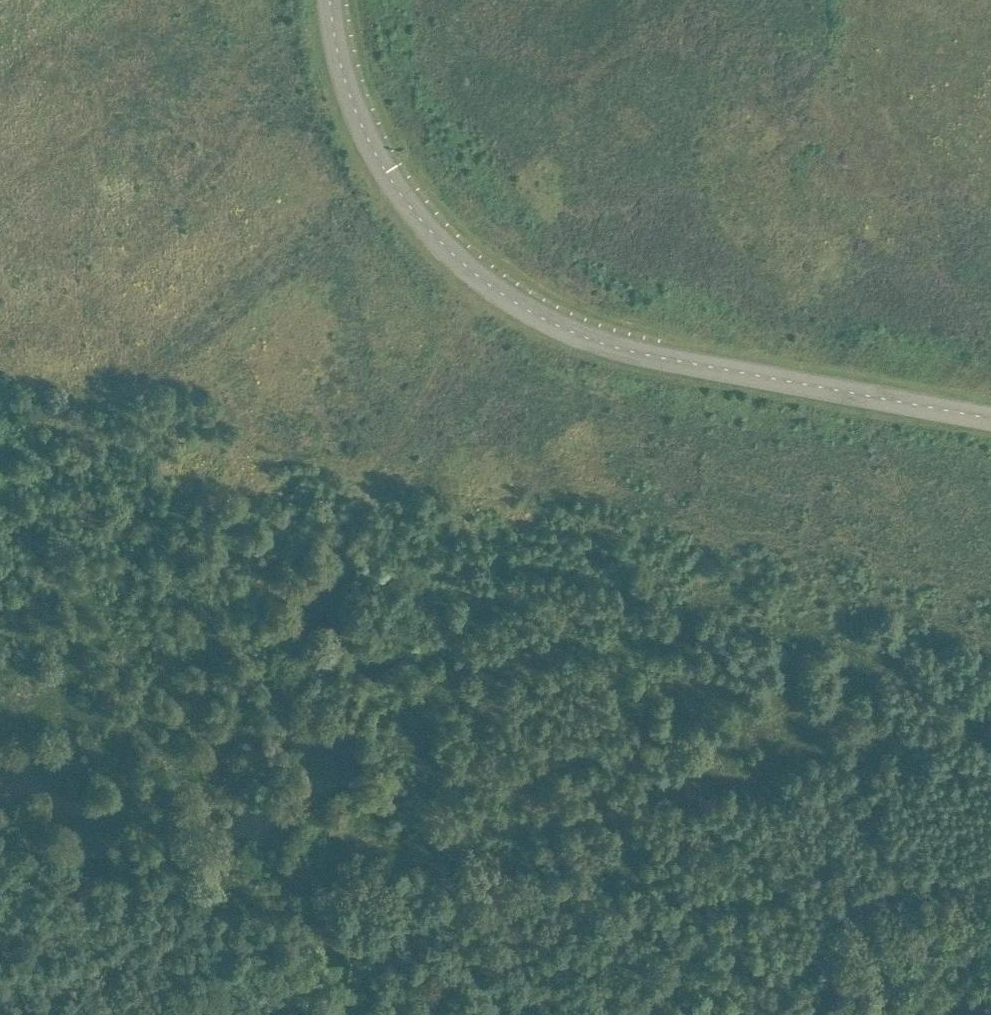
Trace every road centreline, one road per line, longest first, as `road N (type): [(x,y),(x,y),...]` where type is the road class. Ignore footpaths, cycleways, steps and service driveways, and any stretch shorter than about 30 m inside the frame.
road 1 (unclassified): [(335,0),(337,37),(359,107),(403,192),(489,281),(569,330),(990,417)]

